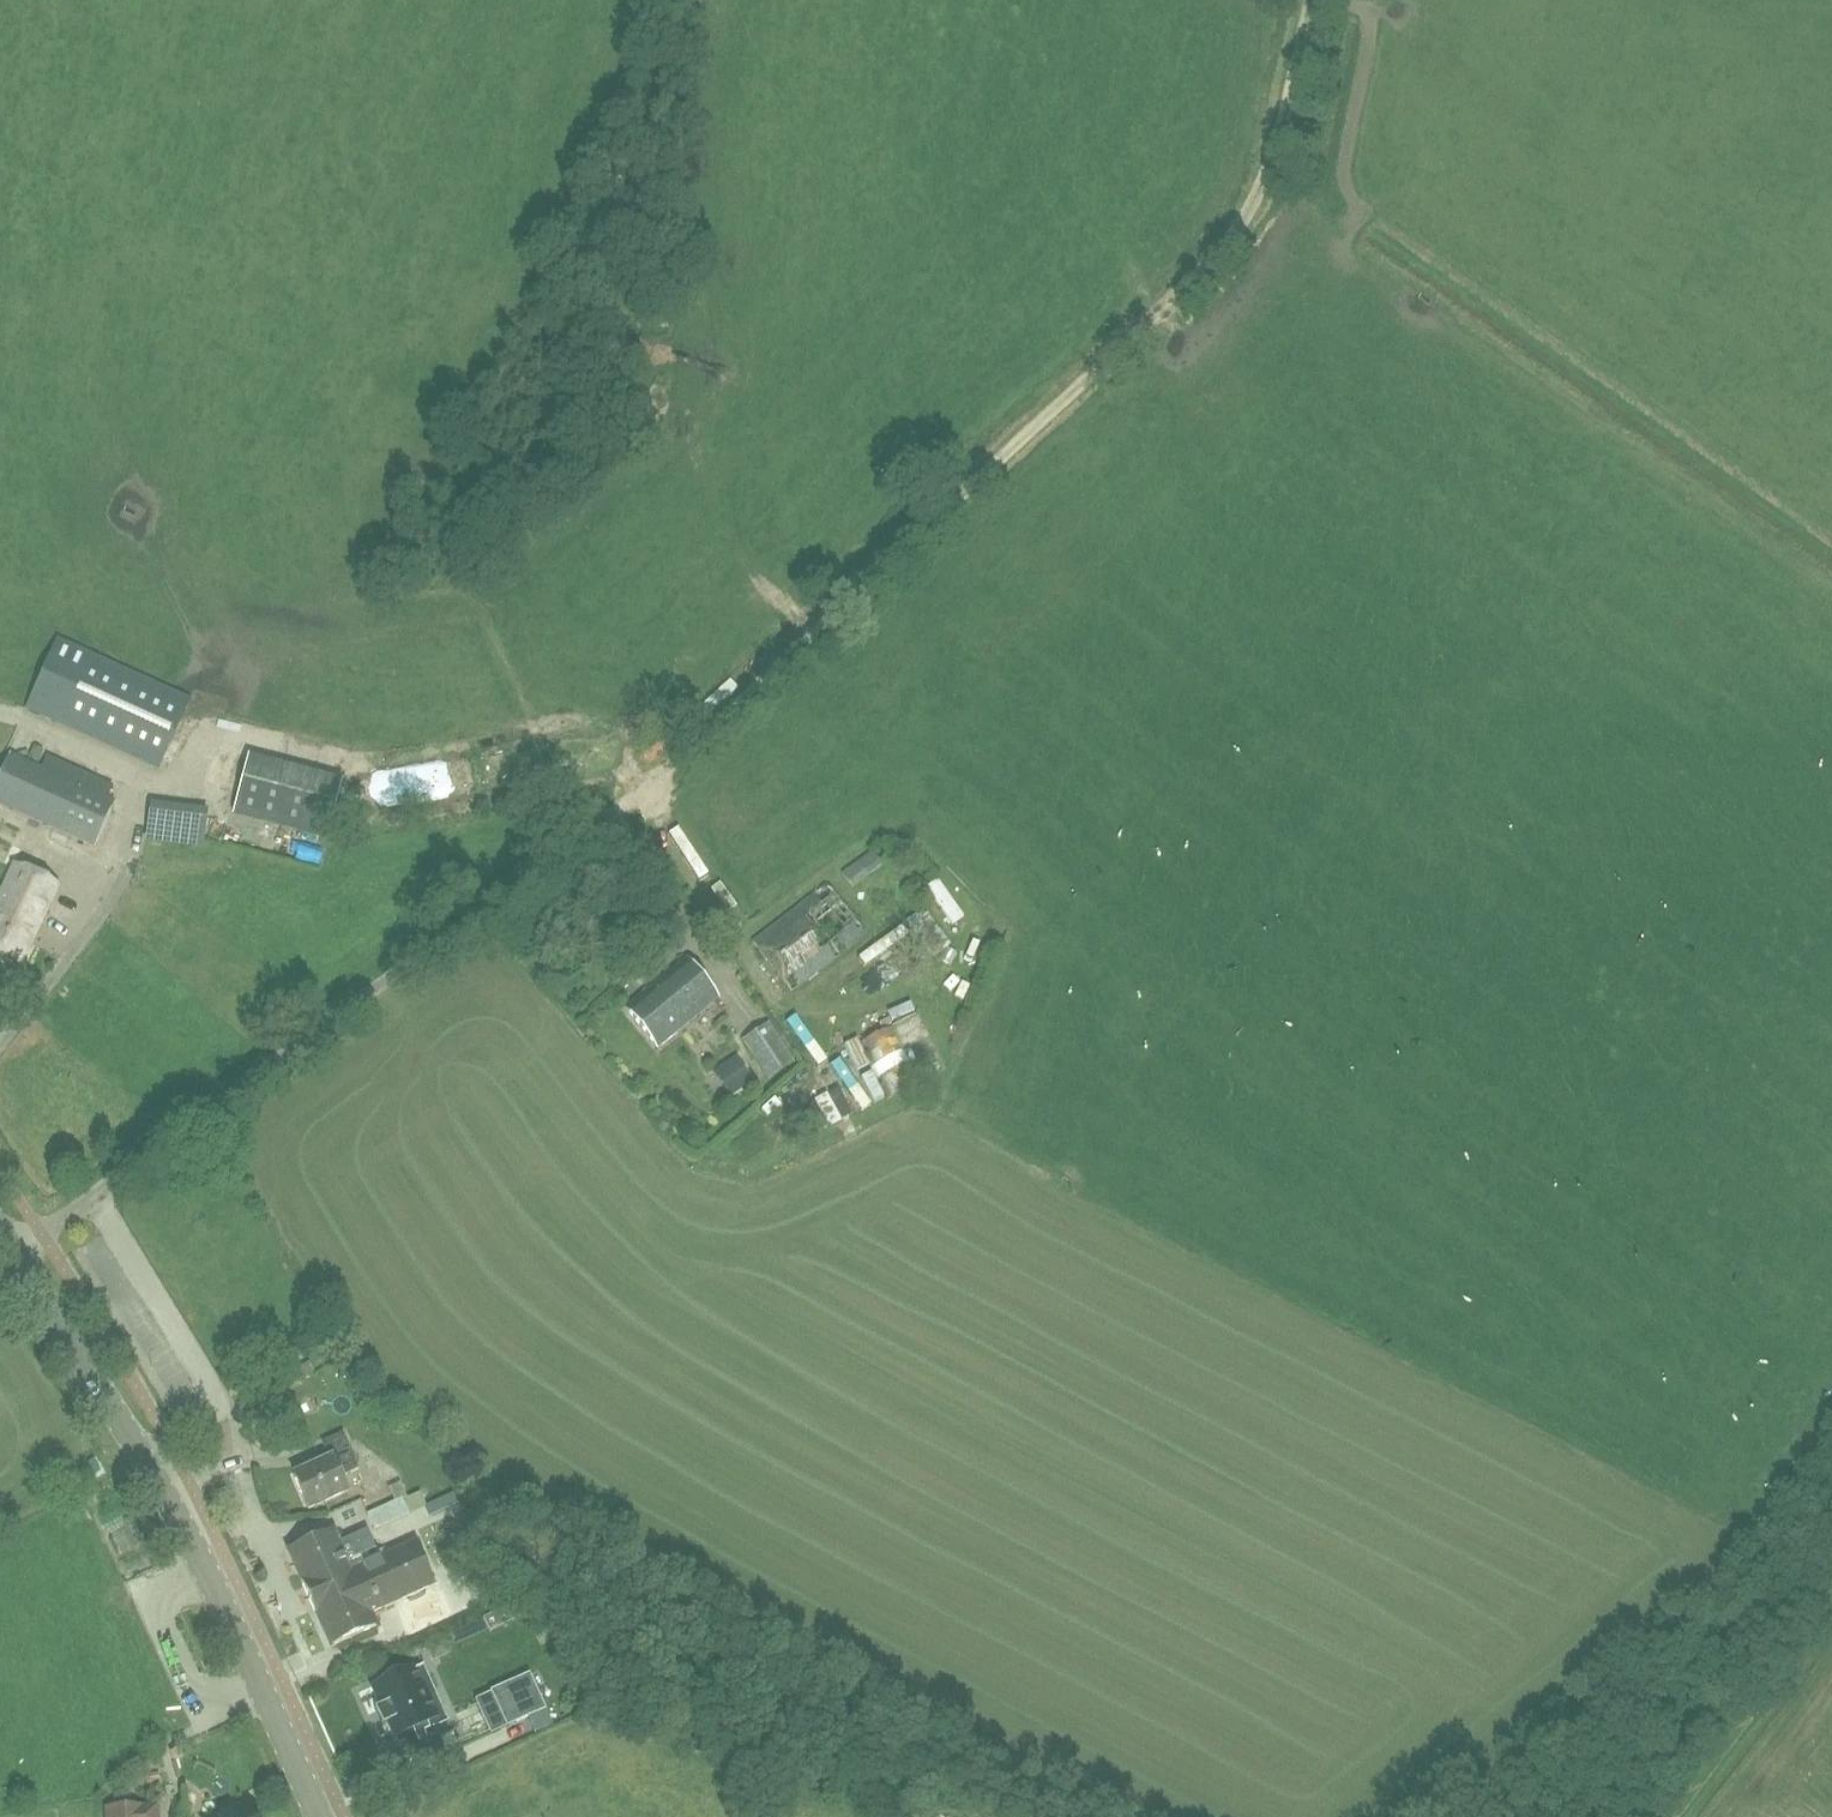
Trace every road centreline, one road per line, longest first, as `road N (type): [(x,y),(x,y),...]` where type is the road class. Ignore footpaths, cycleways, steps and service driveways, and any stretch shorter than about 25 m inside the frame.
road 1 (track): [(629,796),(722,719),(1221,253),(1264,196),(1311,0)]
road 2 (unclassified): [(11,1249),(41,1235),(629,796)]
road 3 (tertiary): [(319,1816),(198,1559),(11,1249)]

